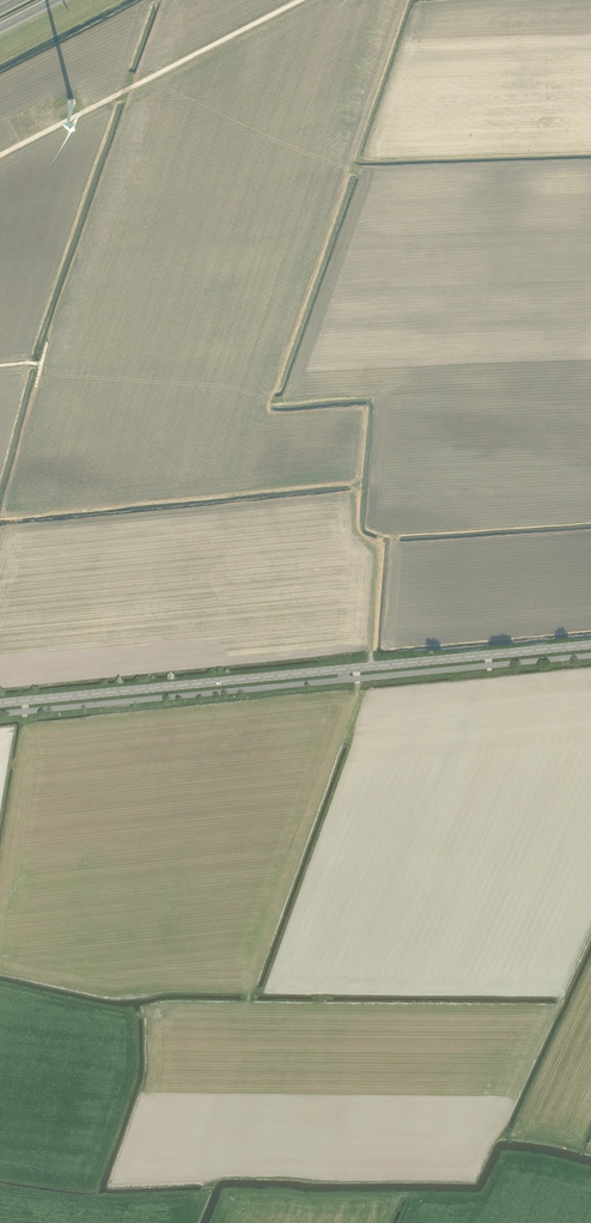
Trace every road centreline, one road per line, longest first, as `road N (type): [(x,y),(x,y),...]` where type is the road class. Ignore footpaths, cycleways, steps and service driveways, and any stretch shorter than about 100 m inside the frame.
road 1 (secondary): [(0,703),(590,645)]
road 2 (track): [(301,0),(0,155)]

